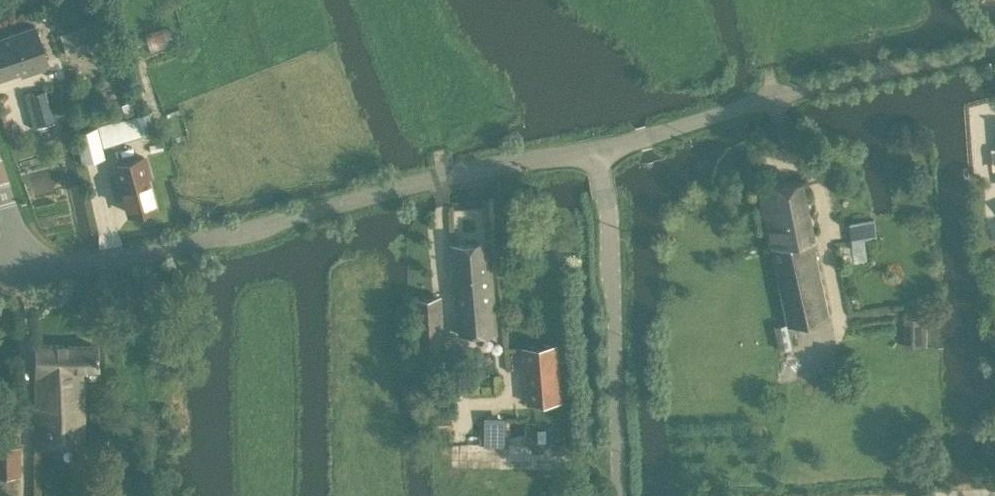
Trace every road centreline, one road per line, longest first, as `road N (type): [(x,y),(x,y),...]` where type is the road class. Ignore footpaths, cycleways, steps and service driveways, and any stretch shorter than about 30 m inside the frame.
road 1 (unclassified): [(26,274),(589,149)]
road 2 (unclassified): [(589,149),(994,48)]
road 3 (unclassified): [(618,495),(609,226),(589,149)]

